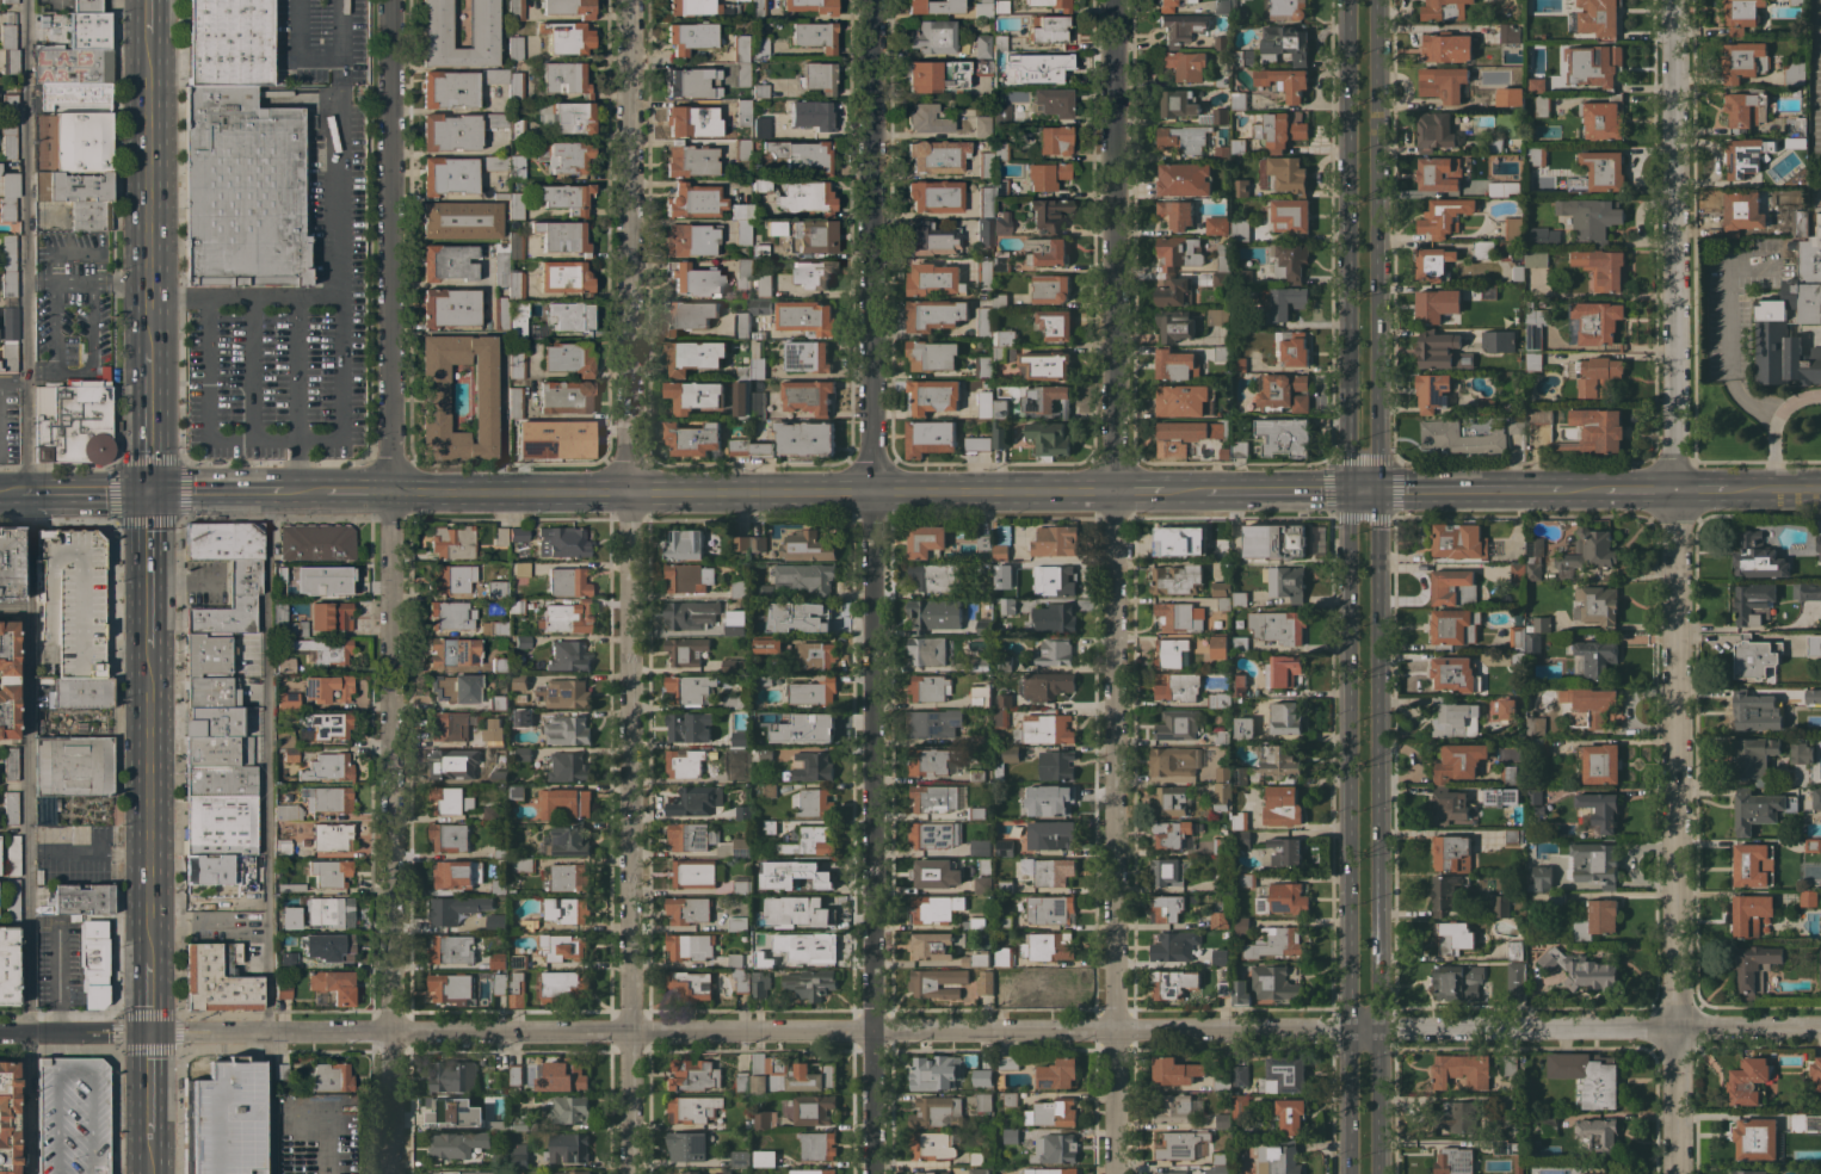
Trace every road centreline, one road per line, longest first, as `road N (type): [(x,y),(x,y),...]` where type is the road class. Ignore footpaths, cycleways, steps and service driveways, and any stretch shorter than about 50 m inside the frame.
road 1 (residential): [(1820,1026),(148,1031)]
road 2 (residential): [(1122,0),(1113,1173)]
road 3 (residential): [(397,0),(389,1173)]
road 4 (residential): [(630,0),(628,1173)]
road 5 (residential): [(869,0),(871,1173)]
road 6 (residential): [(1677,0),(1677,1173)]
road 7 (secondary): [(1117,492),(394,494)]
road 8 (secondary): [(1348,488),(1348,1173)]
road 9 (secondary): [(1376,1027),(1377,488)]
road 10 (secondary): [(1377,488),(1378,0)]
road 11 (secondary): [(1348,0),(1348,488)]
road 12 (primary): [(150,618),(149,980)]
road 13 (primary): [(150,33),(150,347)]
road 14 (secondary): [(1560,488),(1377,488)]
road 15 (residential): [(148,1031),(0,1032)]
road 16 (primary): [(150,347),(150,493)]
road 17 (secondary): [(1376,1173),(1376,1027)]
road 18 (secondary): [(1348,488),(1206,489)]
road 19 (secondary): [(282,493),(150,493)]
road 20 (secondary): [(150,493),(20,495)]
road 21 (primary): [(150,493),(150,618)]

